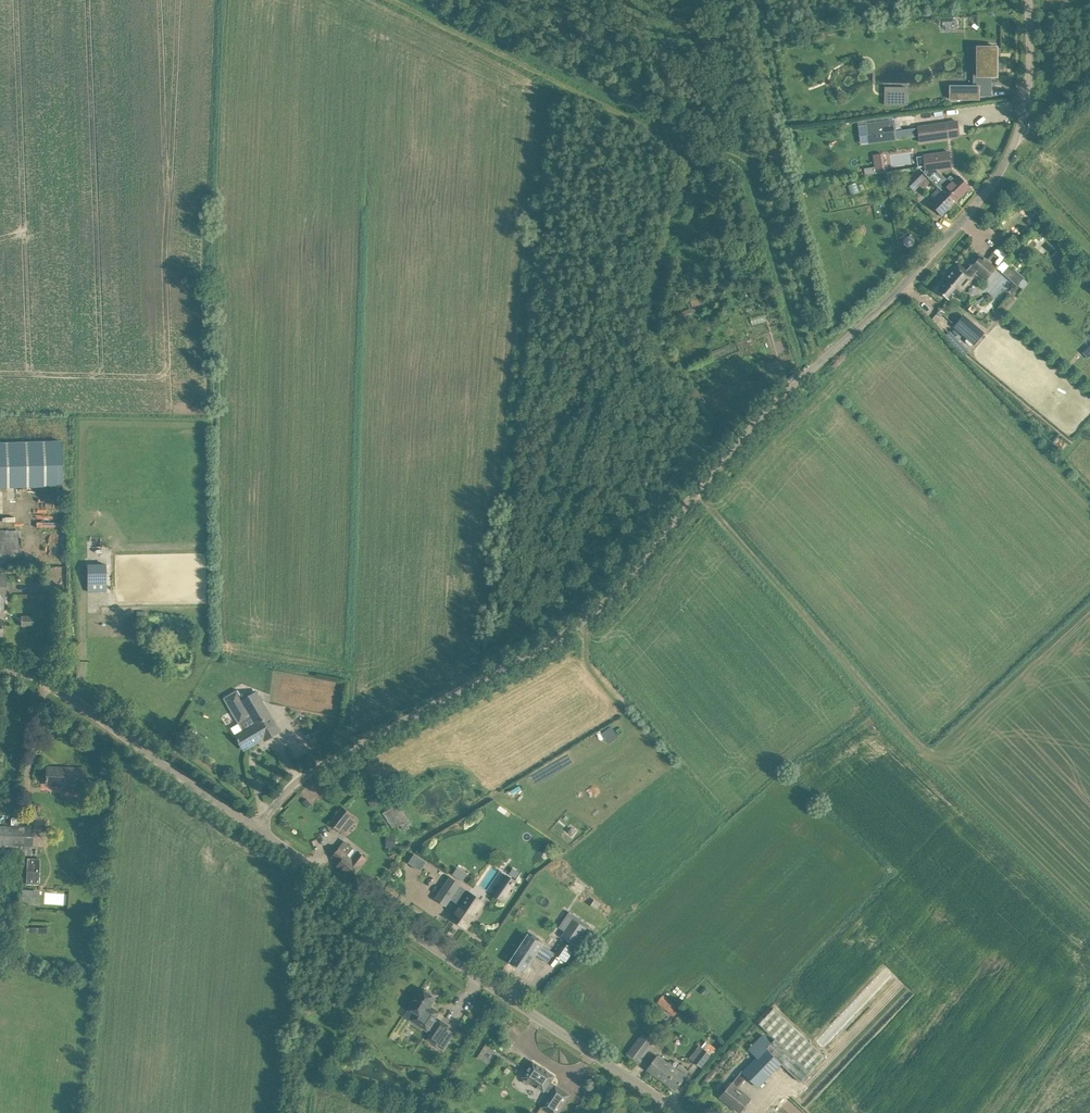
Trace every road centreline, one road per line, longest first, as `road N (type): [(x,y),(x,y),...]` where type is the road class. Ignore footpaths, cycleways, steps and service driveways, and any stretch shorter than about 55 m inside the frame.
road 1 (unclassified): [(258,827),(294,783),(319,766),(597,610),(751,425),(898,289),(993,185),(1015,144),(1030,54),(1029,0)]
road 2 (unclassified): [(674,1112),(258,827)]
road 3 (track): [(715,145),(660,144),(371,0)]
road 4 (unclassified): [(258,827),(62,695),(0,665)]
road 5 (track): [(814,366),(756,167),(715,145)]

